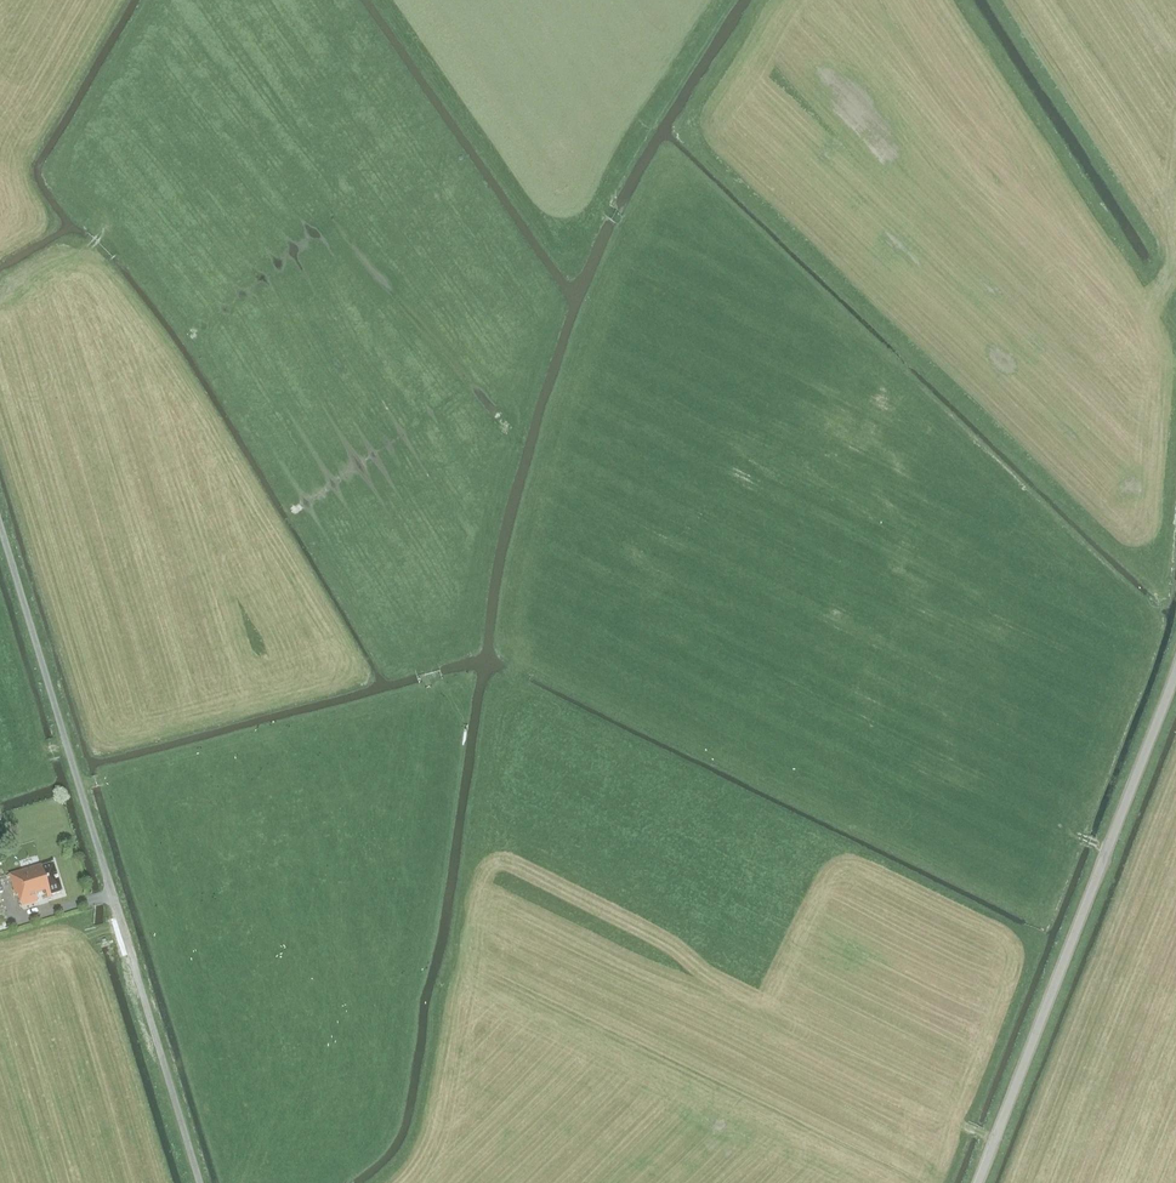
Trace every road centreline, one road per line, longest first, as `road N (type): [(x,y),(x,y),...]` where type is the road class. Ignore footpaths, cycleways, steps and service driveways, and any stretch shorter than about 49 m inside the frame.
road 1 (unclassified): [(201,1182),(0,518)]
road 2 (tertiary): [(978,1182),(1175,673)]

